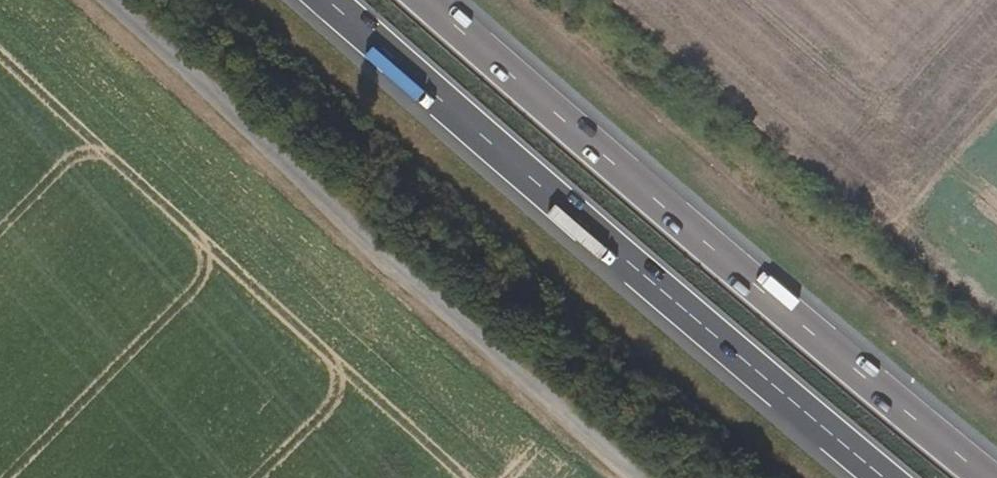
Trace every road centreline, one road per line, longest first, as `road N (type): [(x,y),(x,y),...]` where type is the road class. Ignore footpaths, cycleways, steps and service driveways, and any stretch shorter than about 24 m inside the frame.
road 1 (trunk): [(988,477),(425,0)]
road 2 (trunk): [(331,0),(883,477)]

